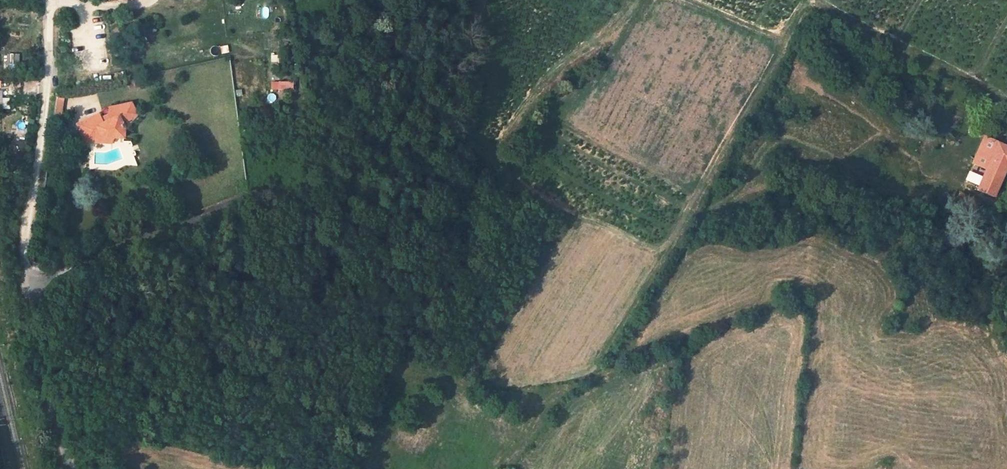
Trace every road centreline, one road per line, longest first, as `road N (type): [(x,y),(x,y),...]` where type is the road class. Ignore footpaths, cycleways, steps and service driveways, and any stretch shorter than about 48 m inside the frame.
road 1 (unclassified): [(69,468),(30,307)]

